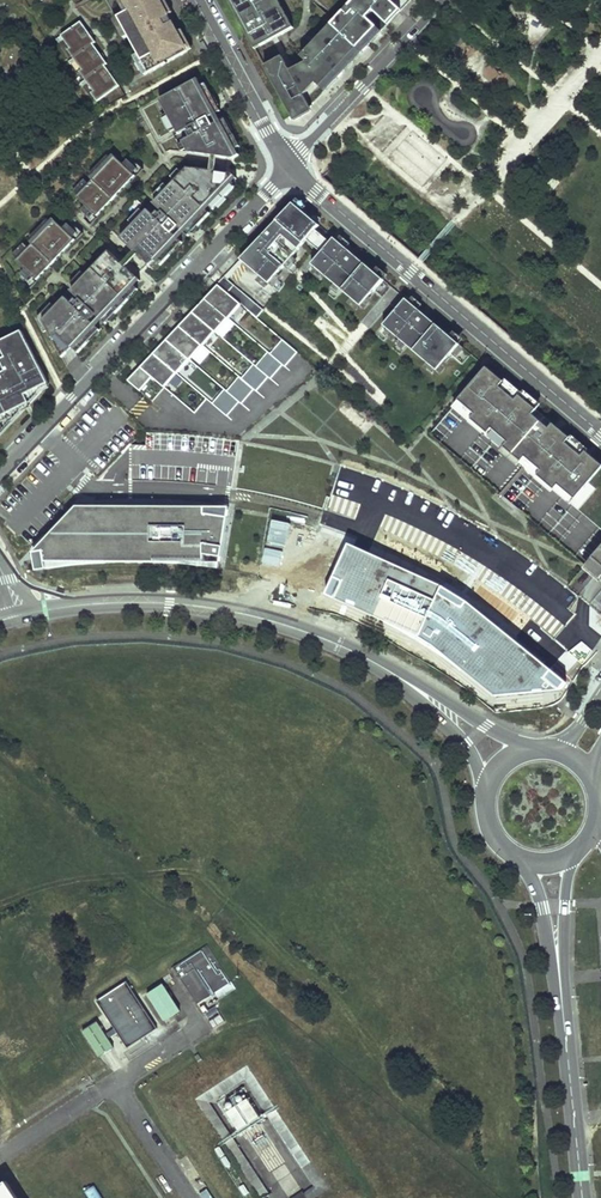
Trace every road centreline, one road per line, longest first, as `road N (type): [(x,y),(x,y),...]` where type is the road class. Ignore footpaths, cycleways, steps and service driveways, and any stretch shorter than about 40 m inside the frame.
road 1 (tertiary): [(427,696),(330,642),(236,613),(129,603),(18,616)]
road 2 (residential): [(289,166),(0,476)]
road 3 (residential): [(600,433),(289,166)]
road 4 (tertiary): [(583,1197),(557,953)]
road 5 (residential): [(445,0),(289,166)]
road 6 (residential): [(289,166),(195,0)]
road 7 (tertiary): [(534,750),(427,696)]

